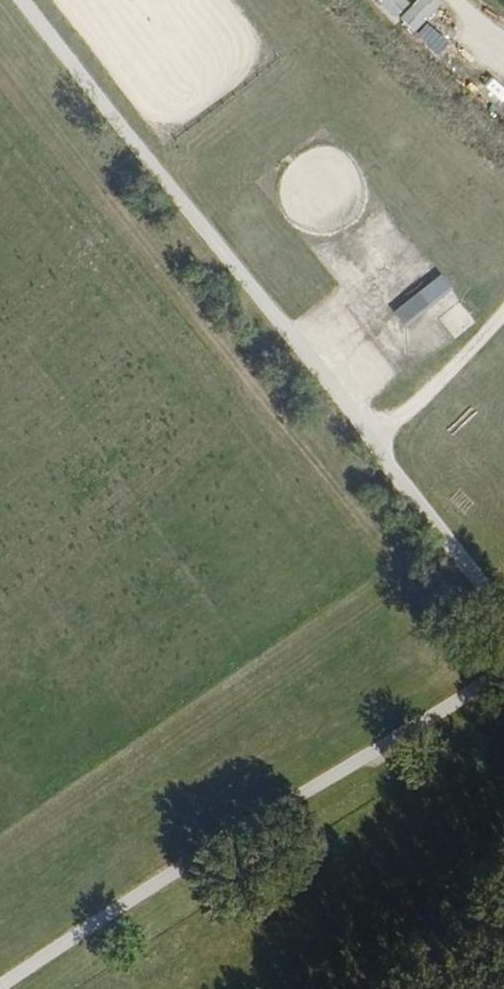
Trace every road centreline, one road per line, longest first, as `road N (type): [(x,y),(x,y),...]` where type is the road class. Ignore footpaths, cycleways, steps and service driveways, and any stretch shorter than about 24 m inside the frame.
road 1 (track): [(503,619),(376,443),(21,0)]
road 2 (track): [(0,986),(503,660)]
road 3 (track): [(376,443),(503,307)]

